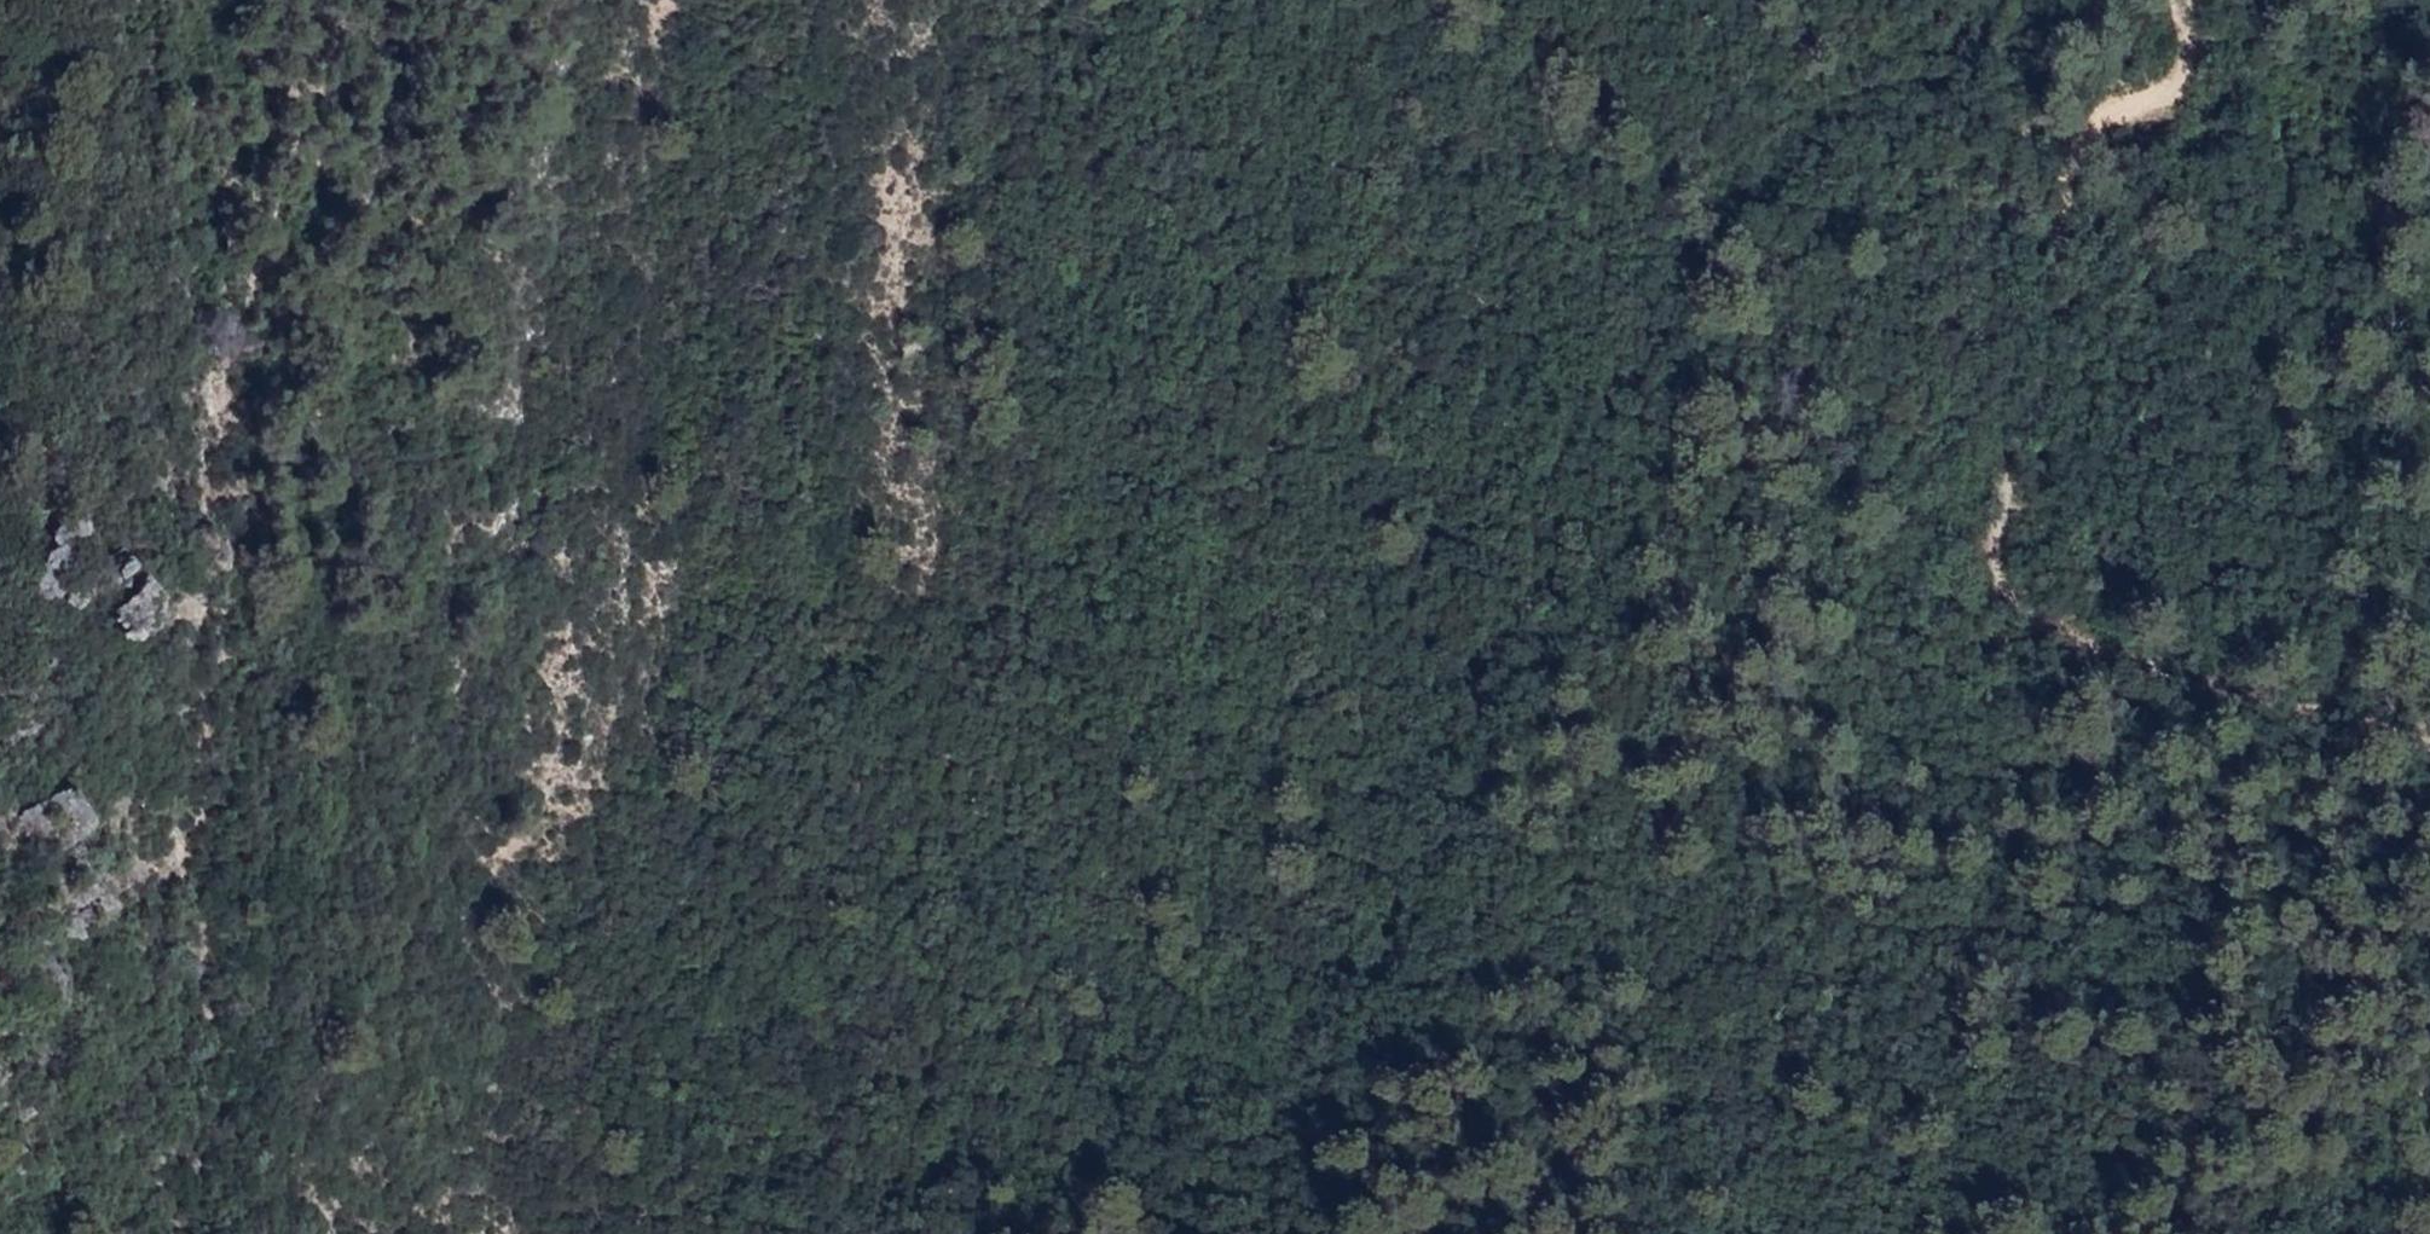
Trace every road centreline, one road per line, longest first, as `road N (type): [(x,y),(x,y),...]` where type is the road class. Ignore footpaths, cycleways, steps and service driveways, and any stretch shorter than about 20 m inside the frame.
road 1 (track): [(2429,737),(2342,709),(2209,686),(2066,635),(1997,564),(2092,116),(2171,96),(2179,0)]

